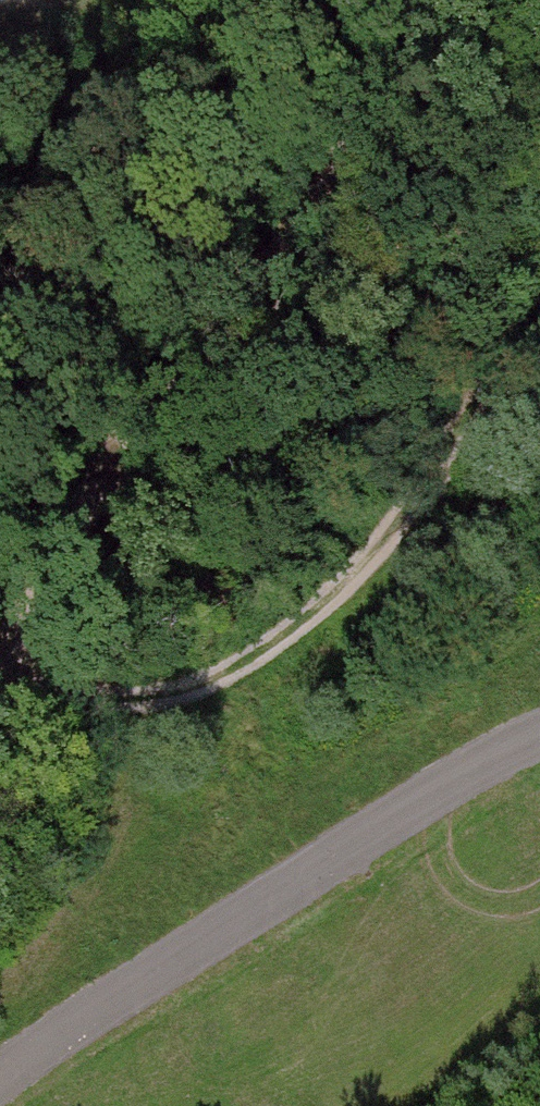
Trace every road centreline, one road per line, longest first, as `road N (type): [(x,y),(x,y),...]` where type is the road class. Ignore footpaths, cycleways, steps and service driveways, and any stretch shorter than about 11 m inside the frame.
road 1 (track): [(463,0),(121,448),(0,641)]
road 2 (track): [(0,670),(81,695),(177,694),(258,655),(365,570),(539,326)]
road 3 (track): [(0,1076),(315,866),(539,732)]

